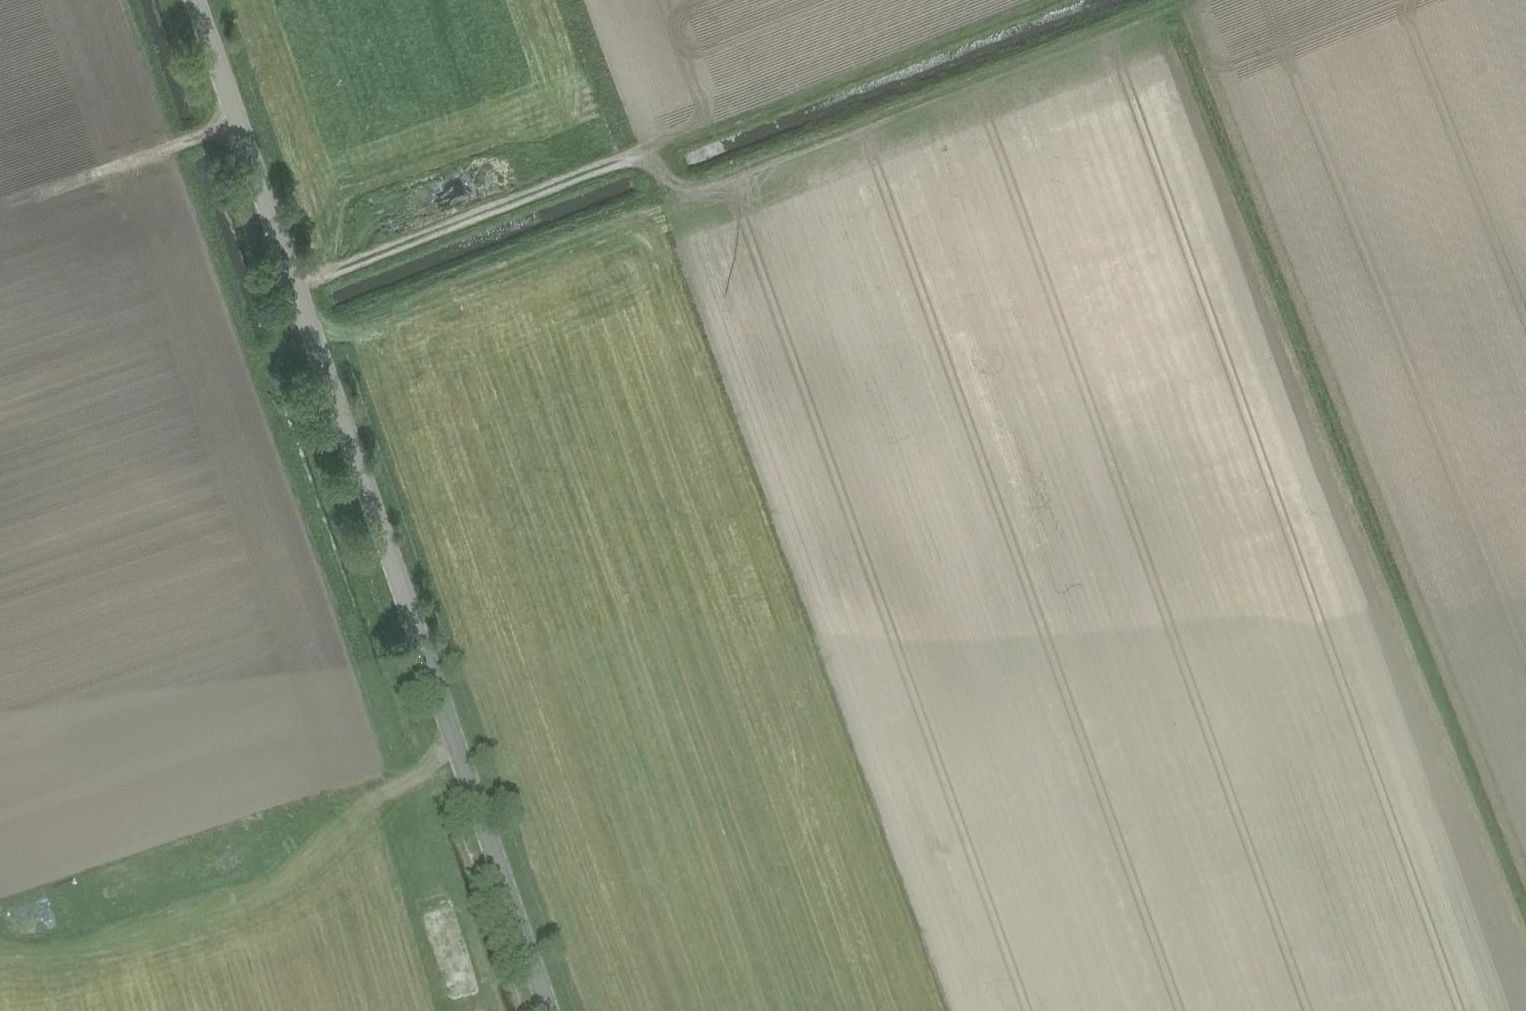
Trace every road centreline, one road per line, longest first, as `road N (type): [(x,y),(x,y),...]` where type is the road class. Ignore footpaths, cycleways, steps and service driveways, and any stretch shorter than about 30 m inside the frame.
road 1 (tertiary): [(550,1010),(194,0)]

